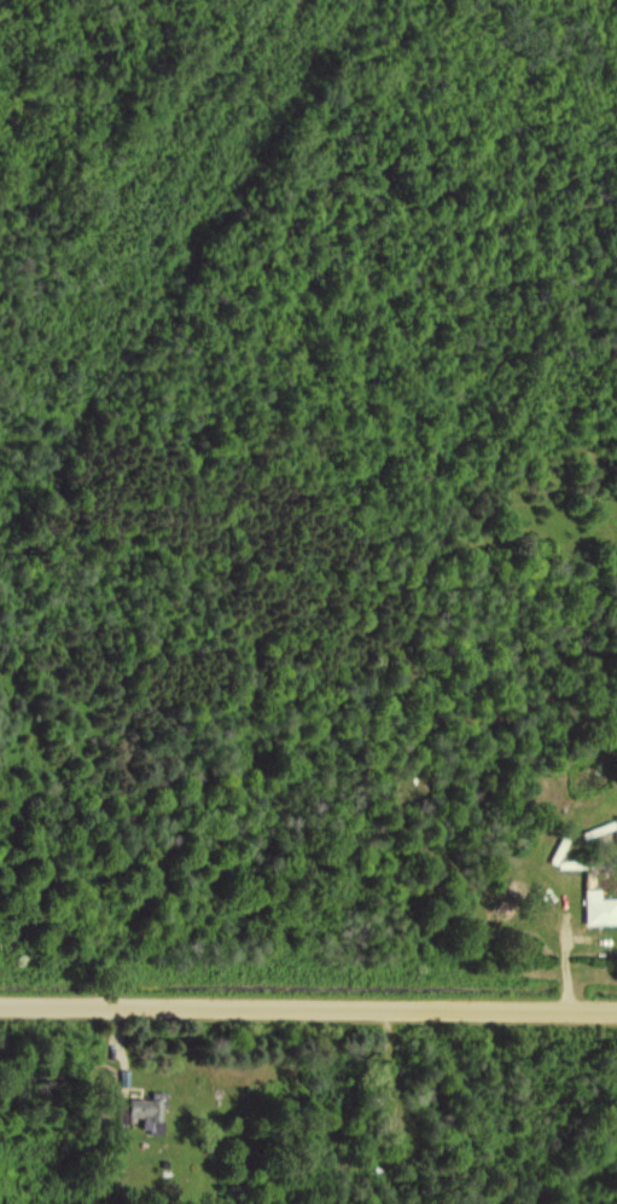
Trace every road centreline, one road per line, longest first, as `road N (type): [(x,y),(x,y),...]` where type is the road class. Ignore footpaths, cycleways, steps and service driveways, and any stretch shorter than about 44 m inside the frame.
road 1 (residential): [(0,1012),(616,1016)]

